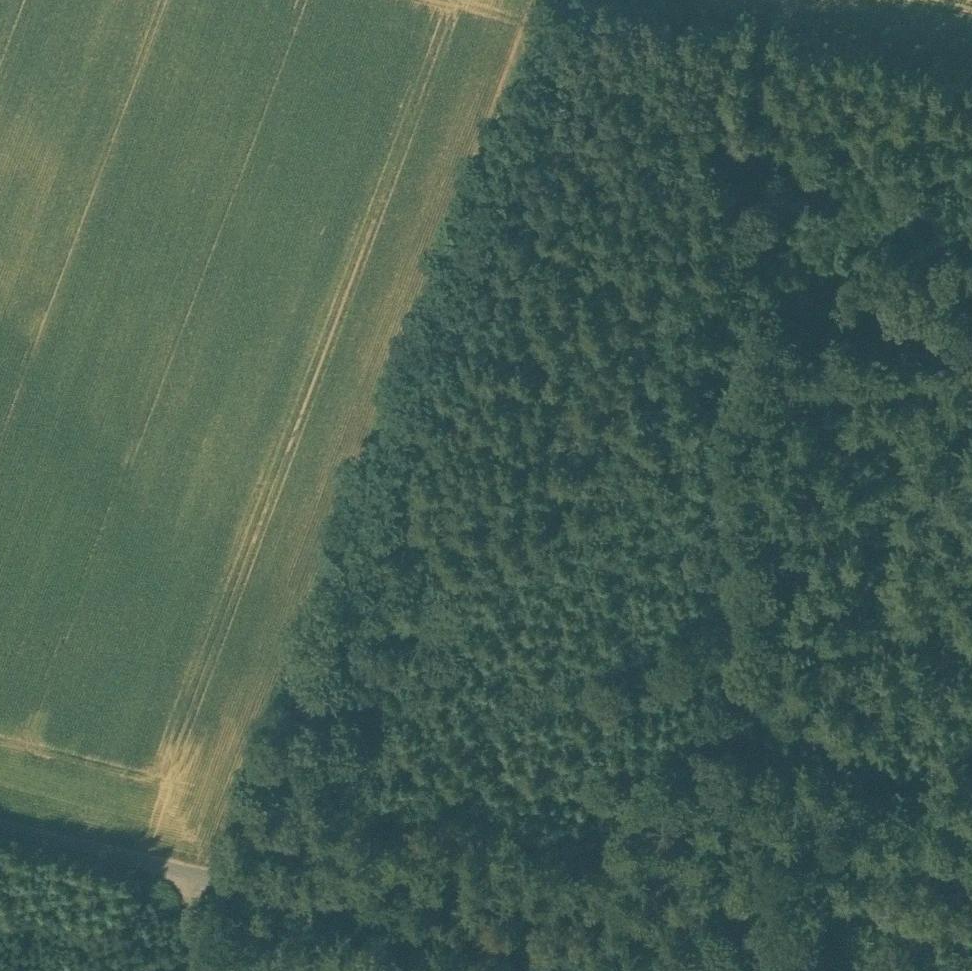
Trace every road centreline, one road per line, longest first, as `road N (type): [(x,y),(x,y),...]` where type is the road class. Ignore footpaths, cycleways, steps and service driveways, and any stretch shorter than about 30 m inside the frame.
road 1 (unclassified): [(0,821),(613,970)]

